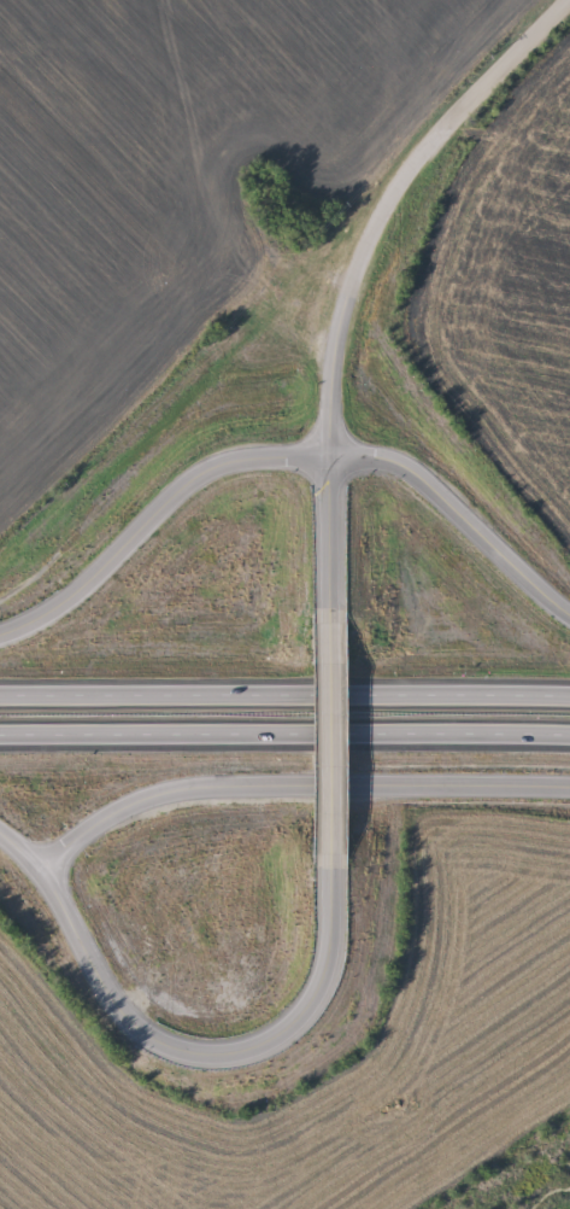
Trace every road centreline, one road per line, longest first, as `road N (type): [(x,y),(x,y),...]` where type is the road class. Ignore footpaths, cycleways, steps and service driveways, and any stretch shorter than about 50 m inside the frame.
road 1 (tertiary): [(569,612),(392,455),(240,457),(199,471),(42,613),(0,635)]
road 2 (motorway): [(569,699),(0,696)]
road 3 (motorway): [(0,733),(569,735)]
road 4 (tertiary): [(34,866),(140,802),(207,785),(569,784)]
road 5 (residential): [(330,454),(340,316),(383,209),(434,134),(567,0)]
road 6 (tertiary): [(336,868),(334,954),(317,995),(266,1042),(219,1053),(176,1047),(119,1009),(34,866)]
road 7 (tertiary): [(335,620),(336,868)]
road 8 (tertiary): [(330,454),(335,620)]

